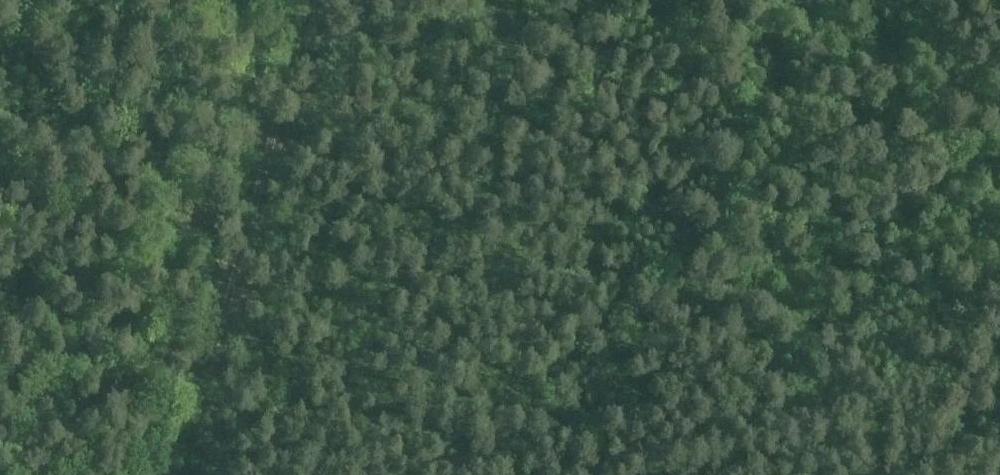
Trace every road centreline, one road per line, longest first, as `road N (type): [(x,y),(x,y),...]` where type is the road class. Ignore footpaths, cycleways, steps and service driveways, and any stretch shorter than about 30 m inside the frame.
road 1 (track): [(306,0),(262,227),(173,474)]

